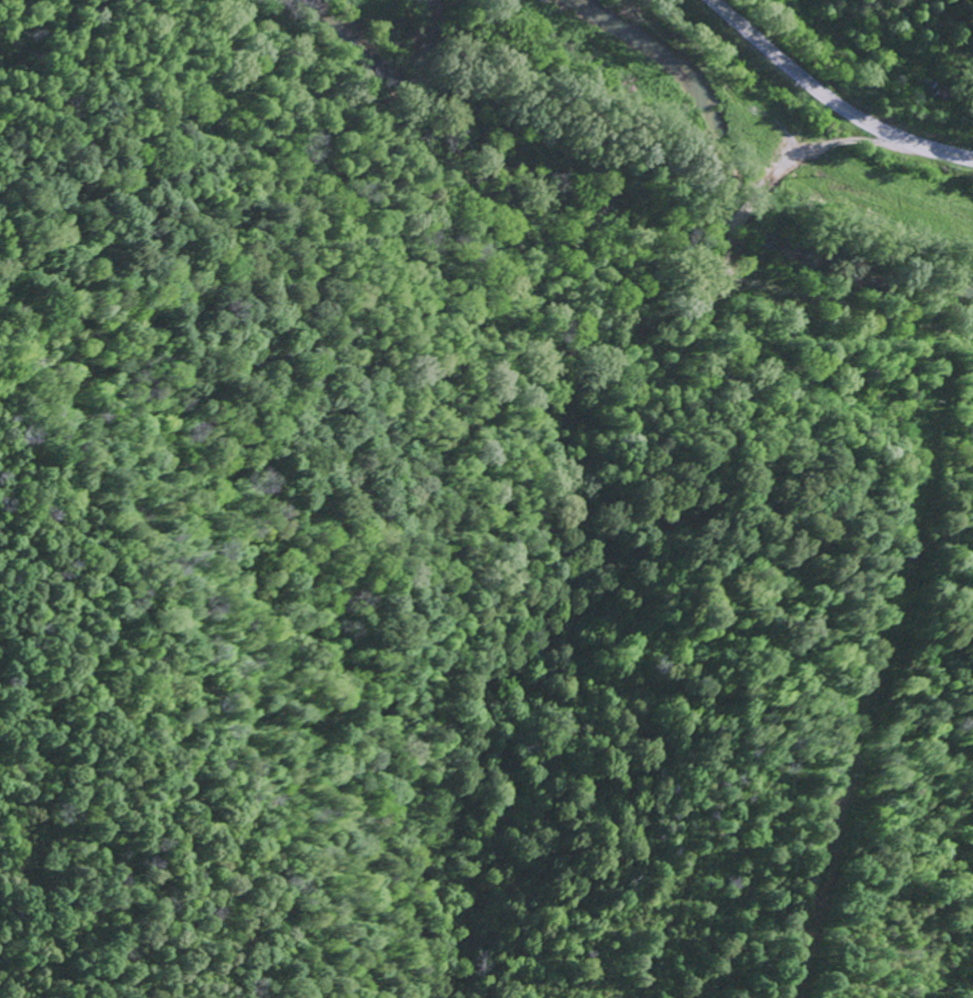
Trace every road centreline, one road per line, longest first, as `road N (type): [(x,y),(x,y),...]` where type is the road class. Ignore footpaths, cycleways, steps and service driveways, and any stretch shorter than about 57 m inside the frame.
road 1 (residential): [(185,0),(246,25),(522,180),(589,228)]
road 2 (primary): [(717,0),(844,104),(904,135),(972,155)]

